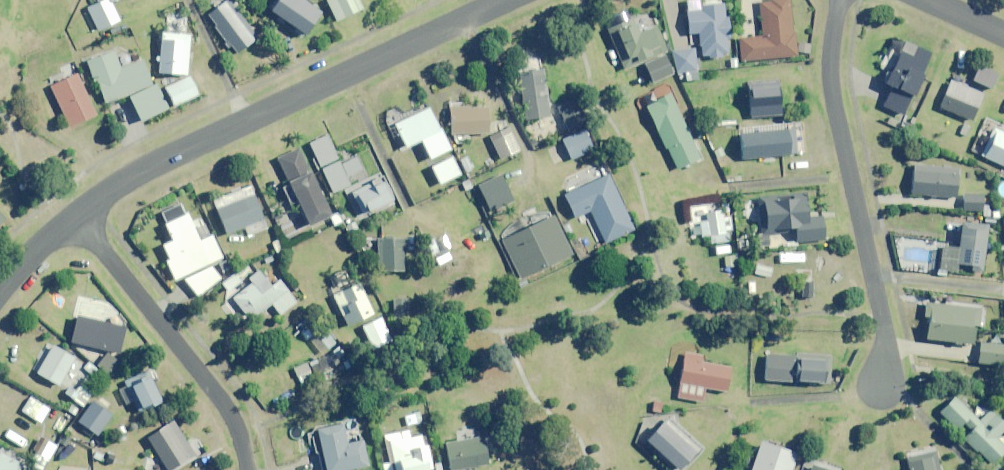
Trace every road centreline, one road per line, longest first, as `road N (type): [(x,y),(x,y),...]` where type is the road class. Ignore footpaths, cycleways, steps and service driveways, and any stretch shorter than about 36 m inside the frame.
road 1 (residential): [(73,217),(137,172),(501,0)]
road 2 (residential): [(838,0),(829,79),(882,312),(884,377)]
road 3 (residential): [(73,217),(209,387),(234,424),(247,469)]

